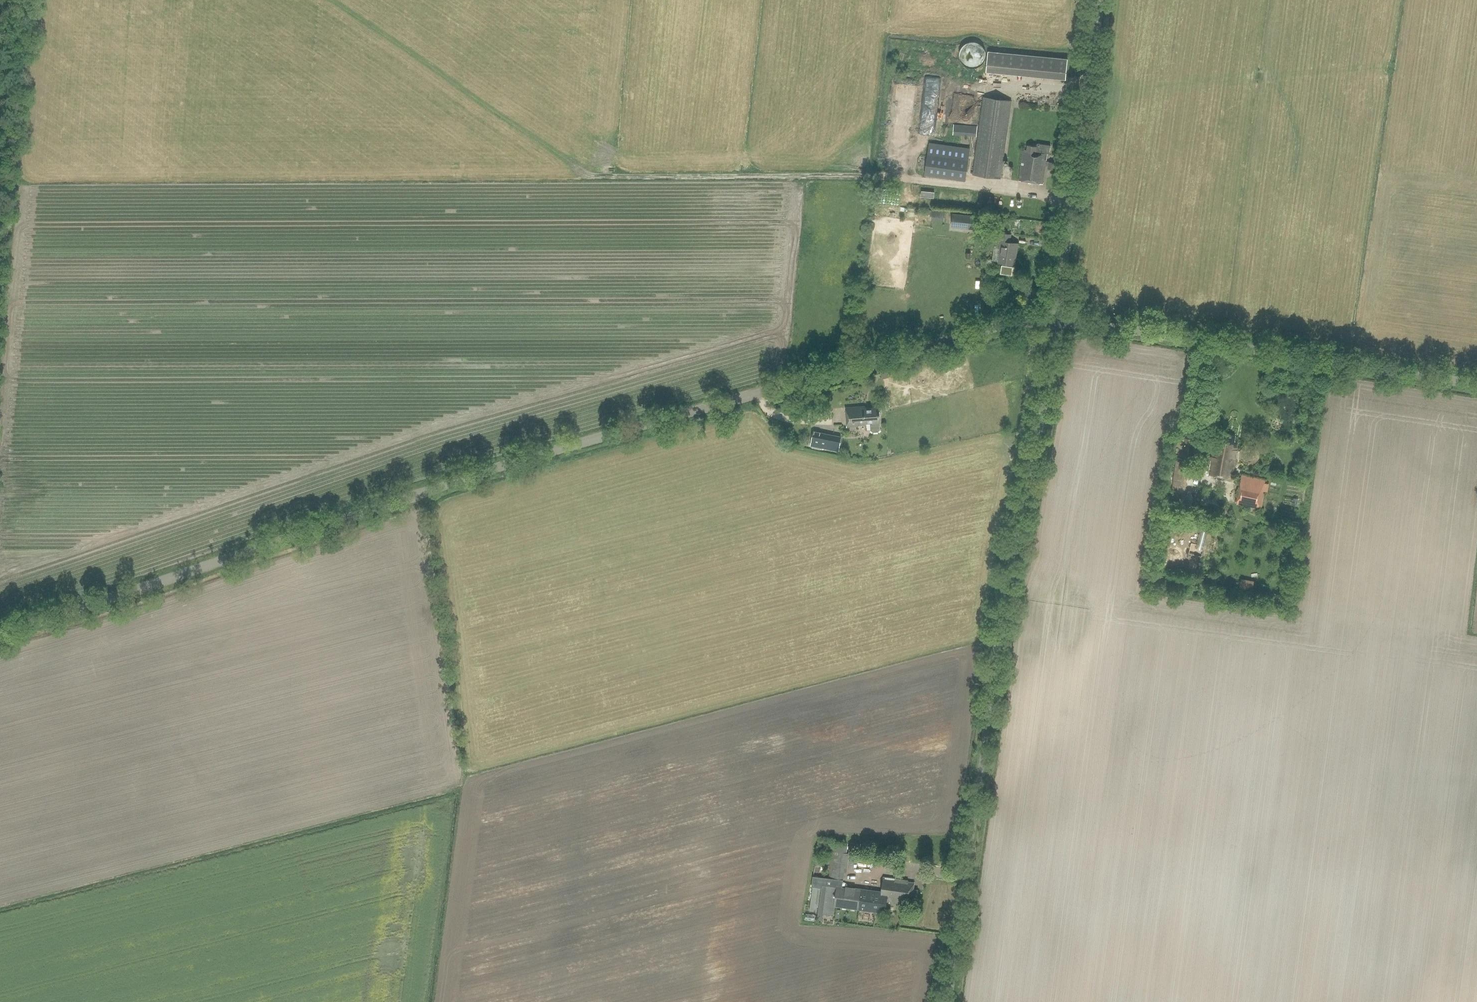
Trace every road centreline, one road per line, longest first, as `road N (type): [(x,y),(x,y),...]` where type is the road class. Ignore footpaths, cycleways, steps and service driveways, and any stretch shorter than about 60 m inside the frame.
road 1 (tertiary): [(0,629),(565,450),(1018,326),(1063,323)]
road 2 (unclassified): [(956,1001),(1006,613),(1063,323)]
road 3 (tertiary): [(1063,323),(1476,382)]
road 4 (unclassified): [(1063,323),(1103,0)]

